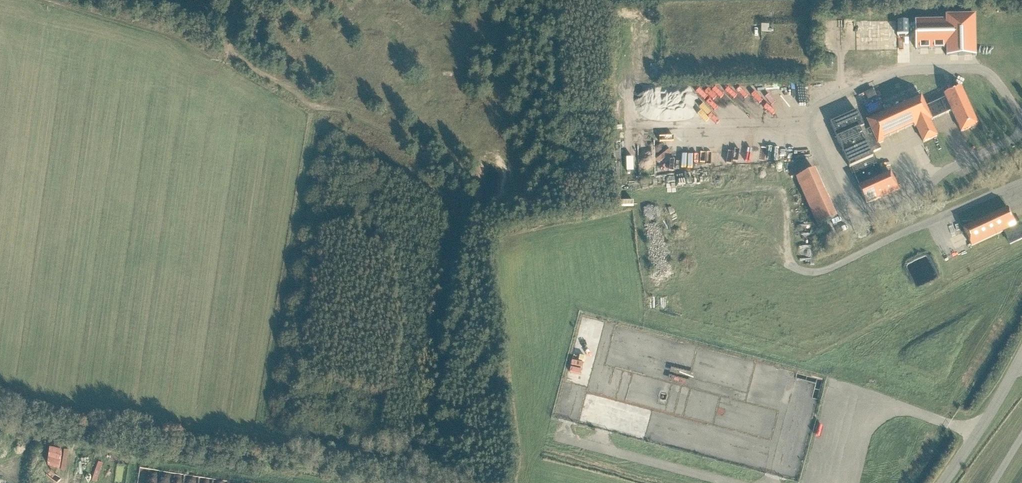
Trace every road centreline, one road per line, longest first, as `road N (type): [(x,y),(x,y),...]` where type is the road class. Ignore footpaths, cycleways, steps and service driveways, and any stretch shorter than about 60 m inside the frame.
road 1 (track): [(41,0),(168,36),(216,65),(224,60),(234,0)]
road 2 (unclassified): [(948,482),(1021,365)]

